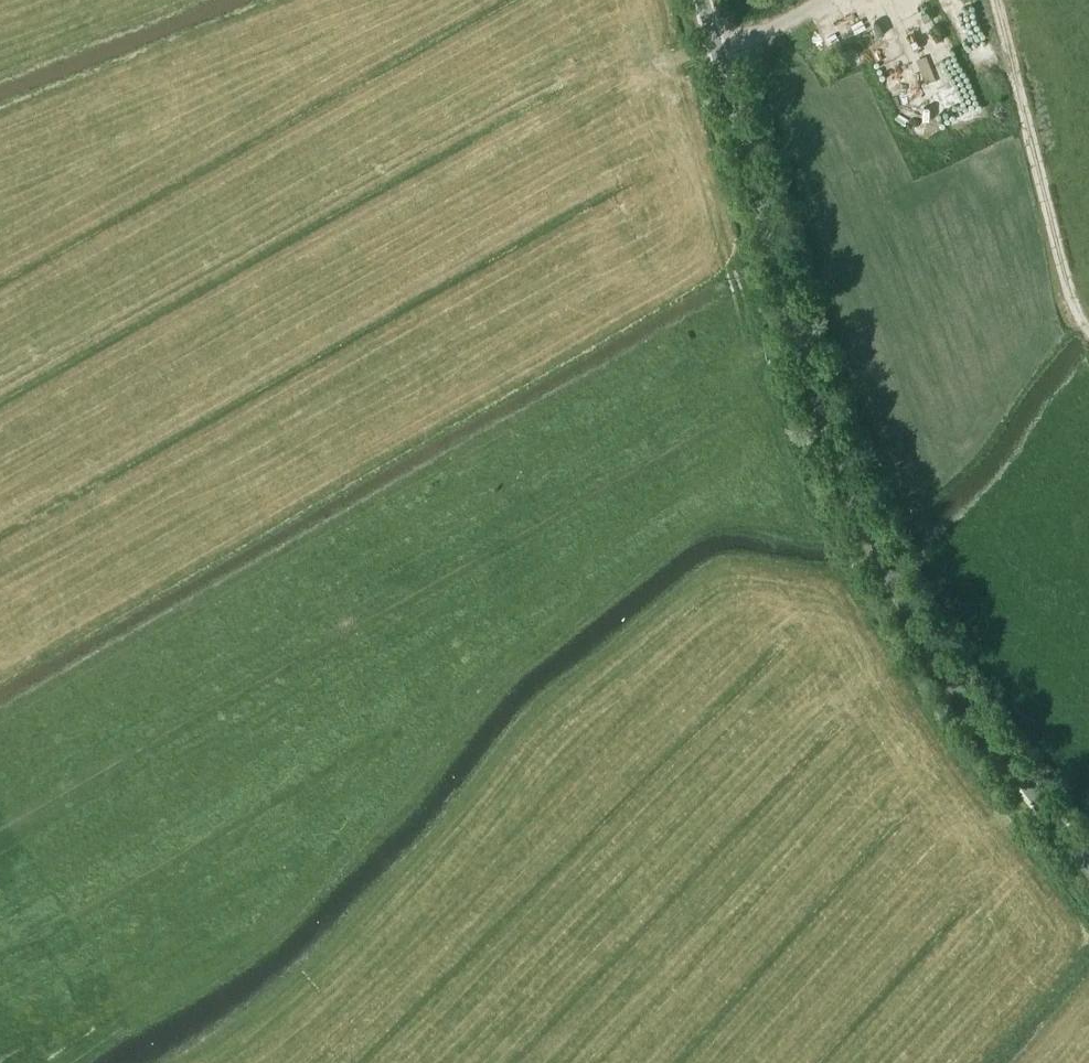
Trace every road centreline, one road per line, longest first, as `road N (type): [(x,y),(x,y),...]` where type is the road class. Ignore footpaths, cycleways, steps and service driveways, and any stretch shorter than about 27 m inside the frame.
road 1 (unclassified): [(1088,865),(963,696),(848,492),(707,0)]

